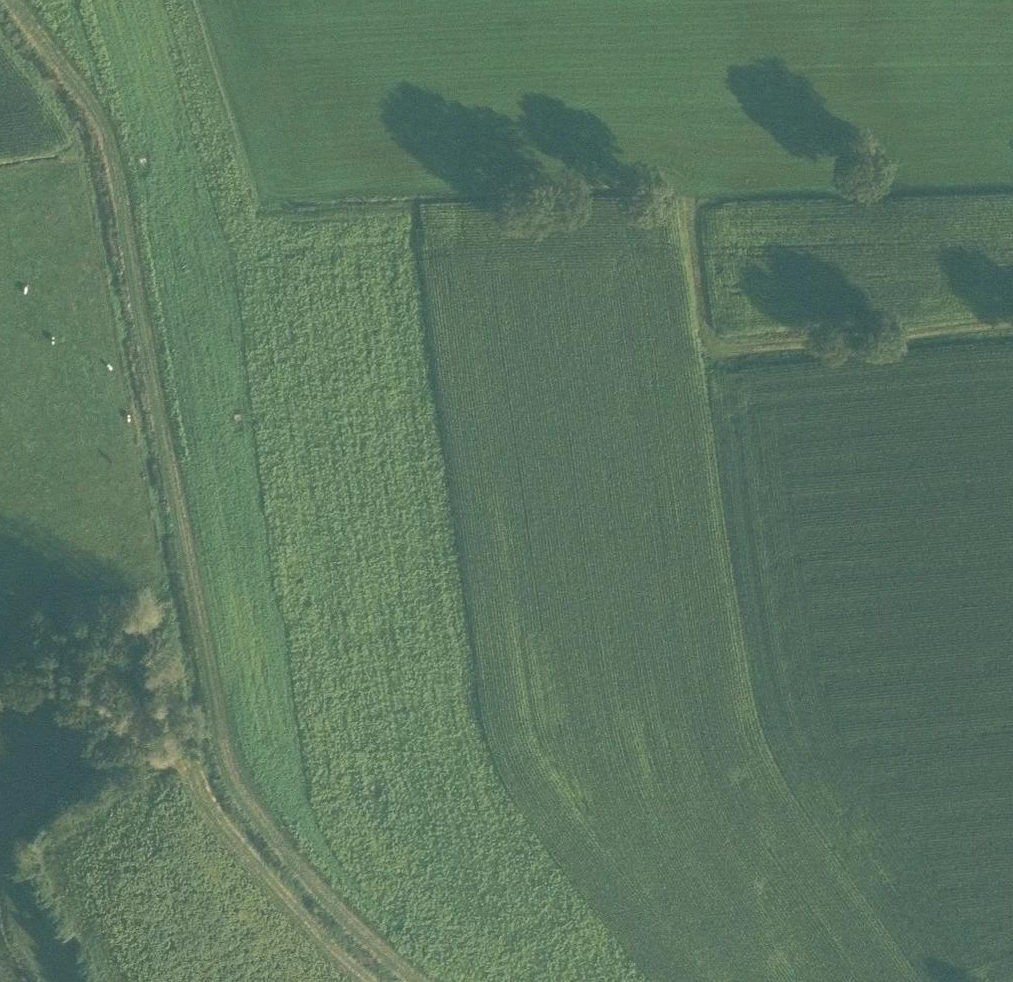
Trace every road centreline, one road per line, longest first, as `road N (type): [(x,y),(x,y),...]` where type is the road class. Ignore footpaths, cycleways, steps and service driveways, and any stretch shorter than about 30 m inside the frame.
road 1 (track): [(58,981),(20,925),(13,880),(23,829),(73,791),(93,760),(88,718),(65,676),(40,655)]
road 2 (track): [(1012,323),(710,349)]

